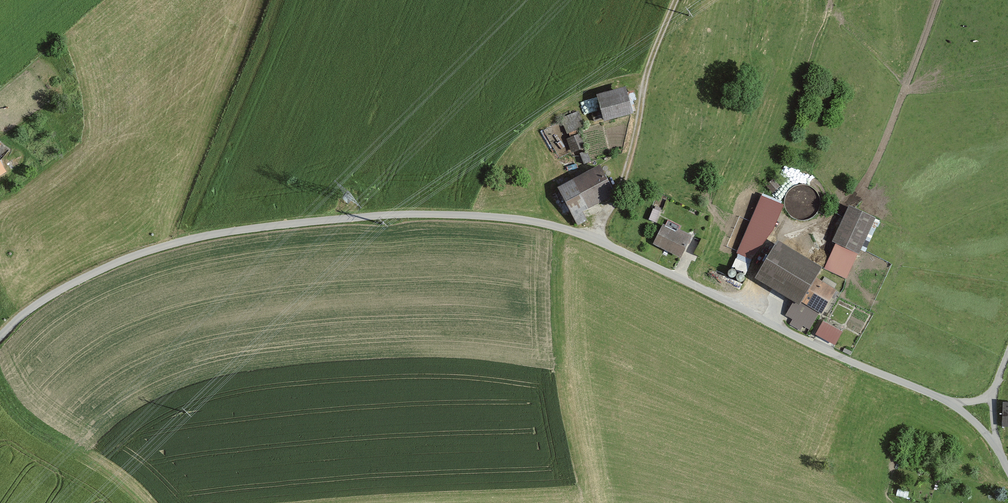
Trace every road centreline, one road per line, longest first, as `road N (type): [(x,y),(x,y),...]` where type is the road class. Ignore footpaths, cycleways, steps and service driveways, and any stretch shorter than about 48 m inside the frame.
road 1 (unclassified): [(0,336),(69,285),(209,235),(403,214),(509,218),(592,237),(853,366),(954,403)]
road 2 (track): [(145,502),(31,425),(0,392)]

